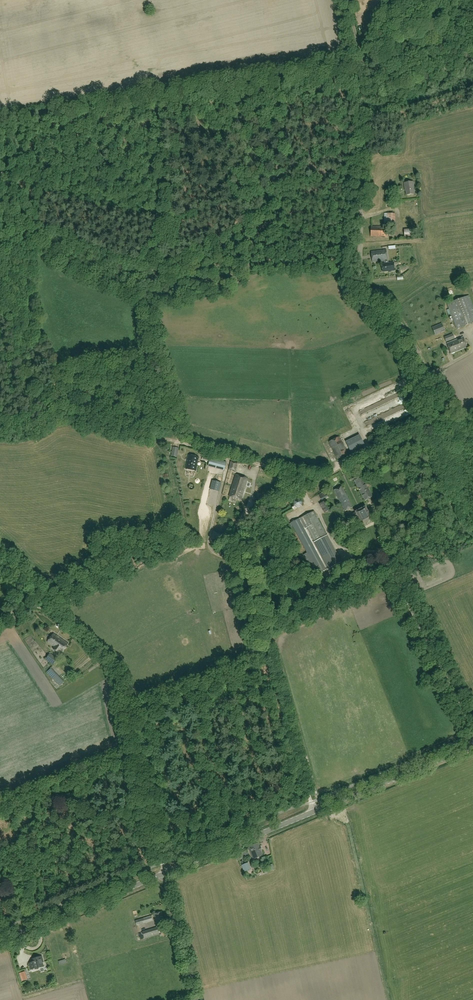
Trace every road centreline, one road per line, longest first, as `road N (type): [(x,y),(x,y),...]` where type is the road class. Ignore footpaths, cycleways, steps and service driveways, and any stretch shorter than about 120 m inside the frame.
road 1 (track): [(450,412),(319,477),(63,404),(0,425)]
road 2 (unclassified): [(472,456),(408,329),(360,280),(364,95),(354,76)]
road 3 (unclassified): [(0,119),(330,69),(354,76)]
road 4 (track): [(163,93),(175,221),(150,287),(180,441)]
road 5 (tertiary): [(165,874),(472,746)]
road 6 (tertiary): [(0,942),(165,874)]
road 7 (track): [(0,808),(132,754)]
road 8 (unclassified): [(197,999),(165,874)]

